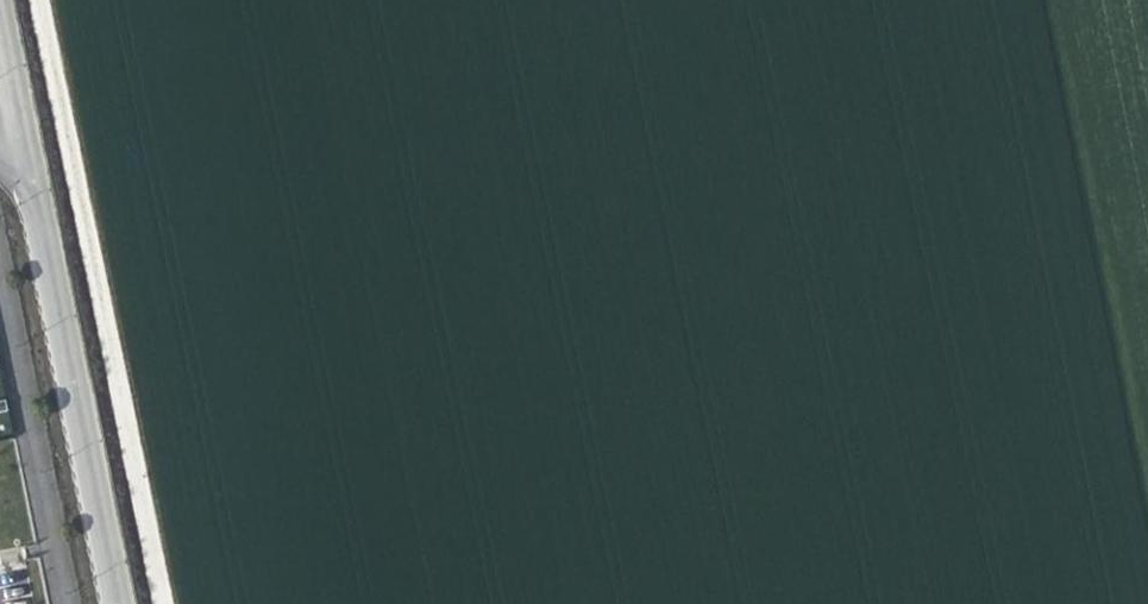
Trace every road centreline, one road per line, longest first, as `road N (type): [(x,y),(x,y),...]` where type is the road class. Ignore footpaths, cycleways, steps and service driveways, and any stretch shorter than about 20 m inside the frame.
road 1 (track): [(164,603),(41,0)]
road 2 (residential): [(115,603),(22,139)]

